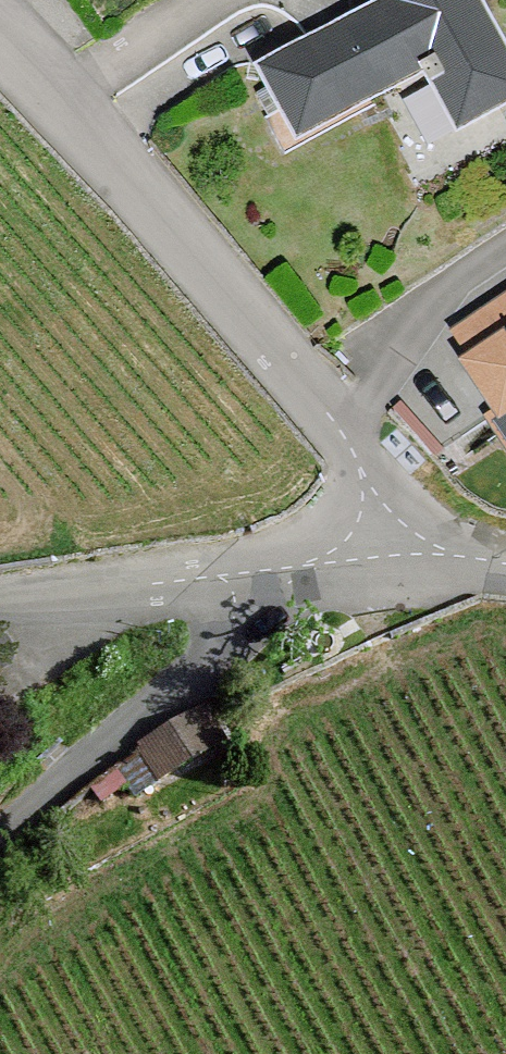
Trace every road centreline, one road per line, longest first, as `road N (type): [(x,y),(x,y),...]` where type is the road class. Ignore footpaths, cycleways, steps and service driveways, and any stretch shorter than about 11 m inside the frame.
road 1 (unclassified): [(60,97),(384,479),(411,561)]
road 2 (residential): [(0,845),(139,717),(330,571)]
road 3 (residential): [(330,571),(0,611)]
road 4 (residential): [(60,97),(205,0)]

